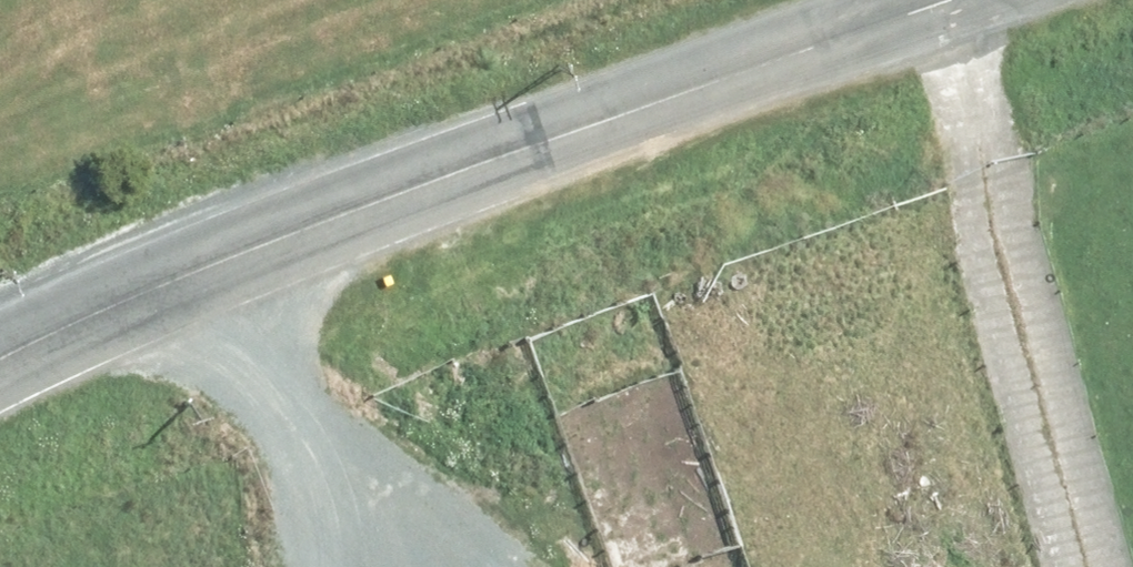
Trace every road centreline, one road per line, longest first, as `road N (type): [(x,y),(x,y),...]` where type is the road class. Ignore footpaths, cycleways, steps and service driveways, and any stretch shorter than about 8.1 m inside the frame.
road 1 (unclassified): [(933,0),(189,258),(0,348)]
road 2 (track): [(1097,566),(944,0)]
road 3 (track): [(189,258),(301,566)]

